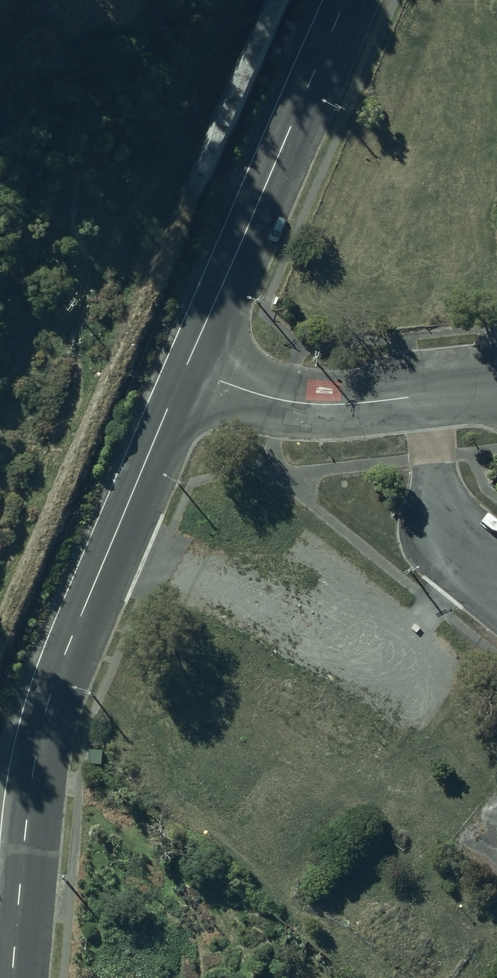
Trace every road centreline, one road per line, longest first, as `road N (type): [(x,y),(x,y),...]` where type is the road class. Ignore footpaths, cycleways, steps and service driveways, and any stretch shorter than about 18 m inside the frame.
road 1 (secondary): [(11,977),(44,717),(185,370)]
road 2 (secondary): [(185,370),(344,0)]
road 3 (residential): [(185,370),(292,403),(423,397)]
road 4 (residential): [(423,397),(453,539),(496,575)]

